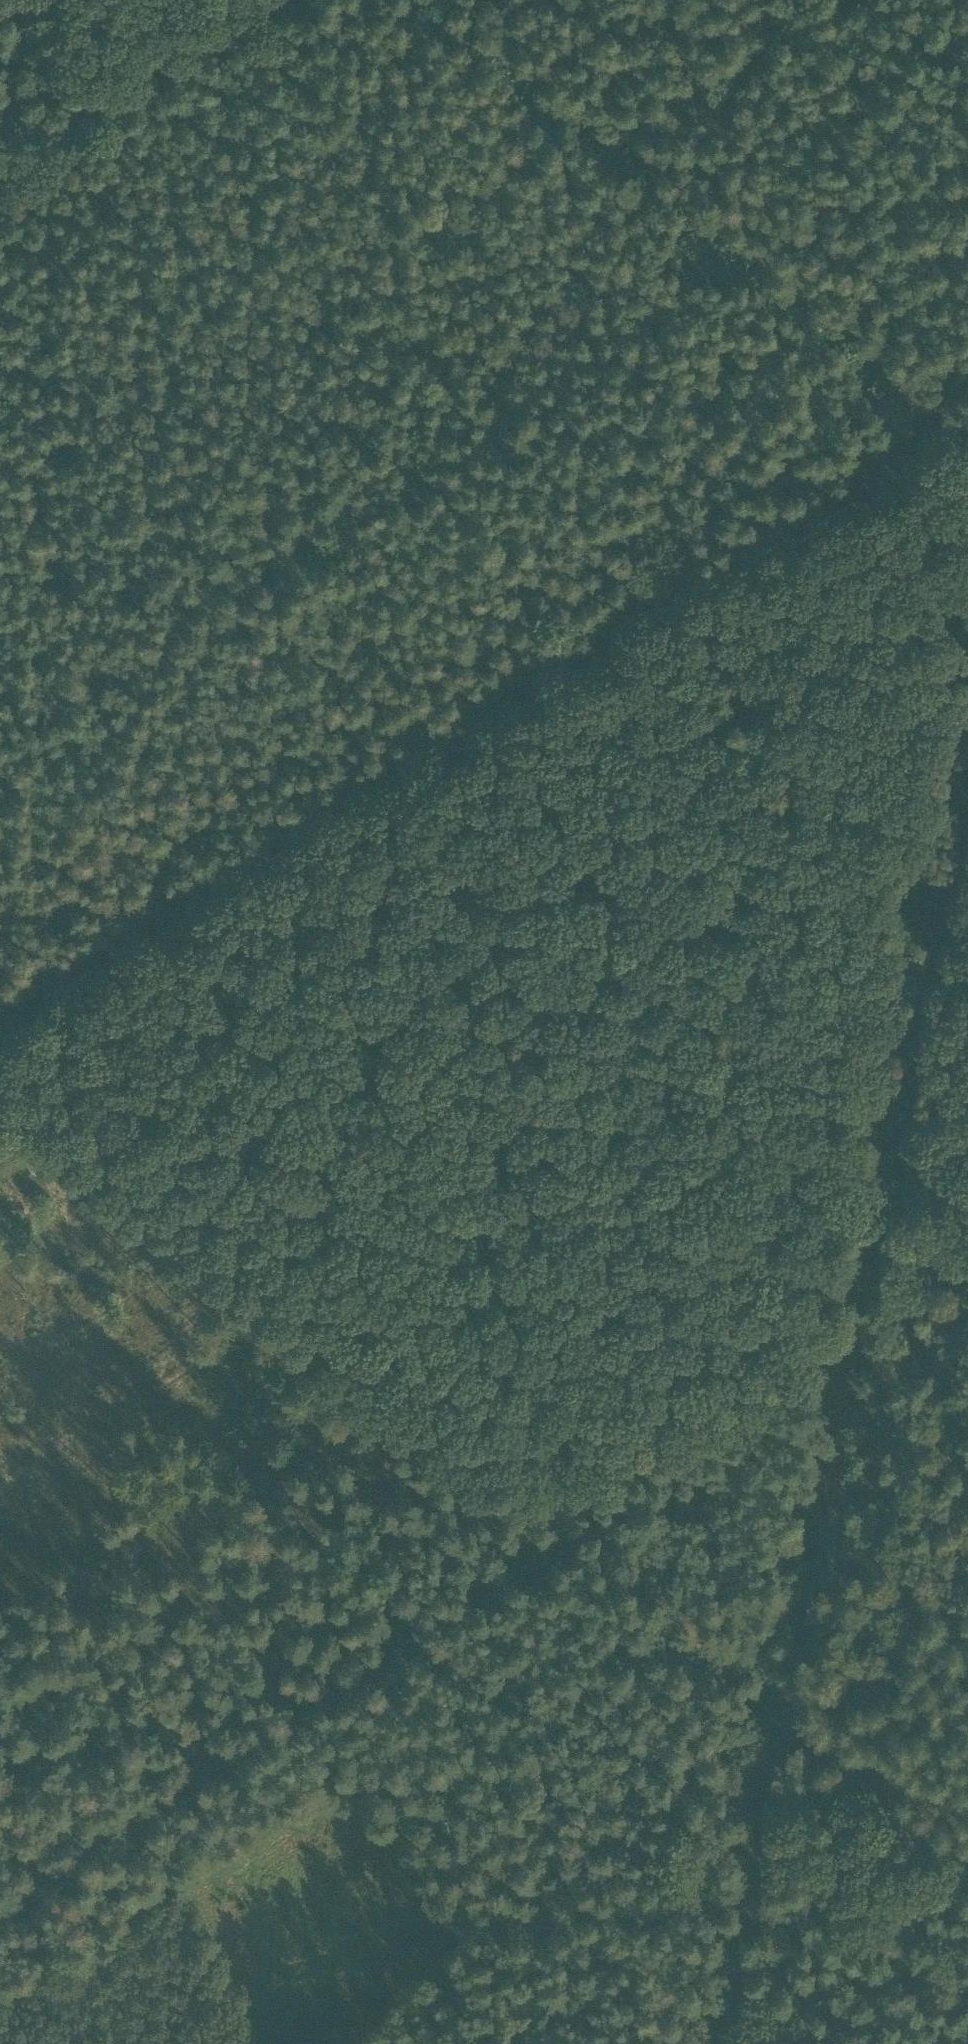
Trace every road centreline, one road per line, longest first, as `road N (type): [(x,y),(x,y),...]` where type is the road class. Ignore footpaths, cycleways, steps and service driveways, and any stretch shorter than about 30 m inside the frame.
road 1 (track): [(0,1888),(539,1529),(967,1832)]
road 2 (track): [(0,997),(946,425)]
road 3 (track): [(434,0),(946,425)]
road 4 (track): [(129,1803),(174,1869),(231,1893)]

